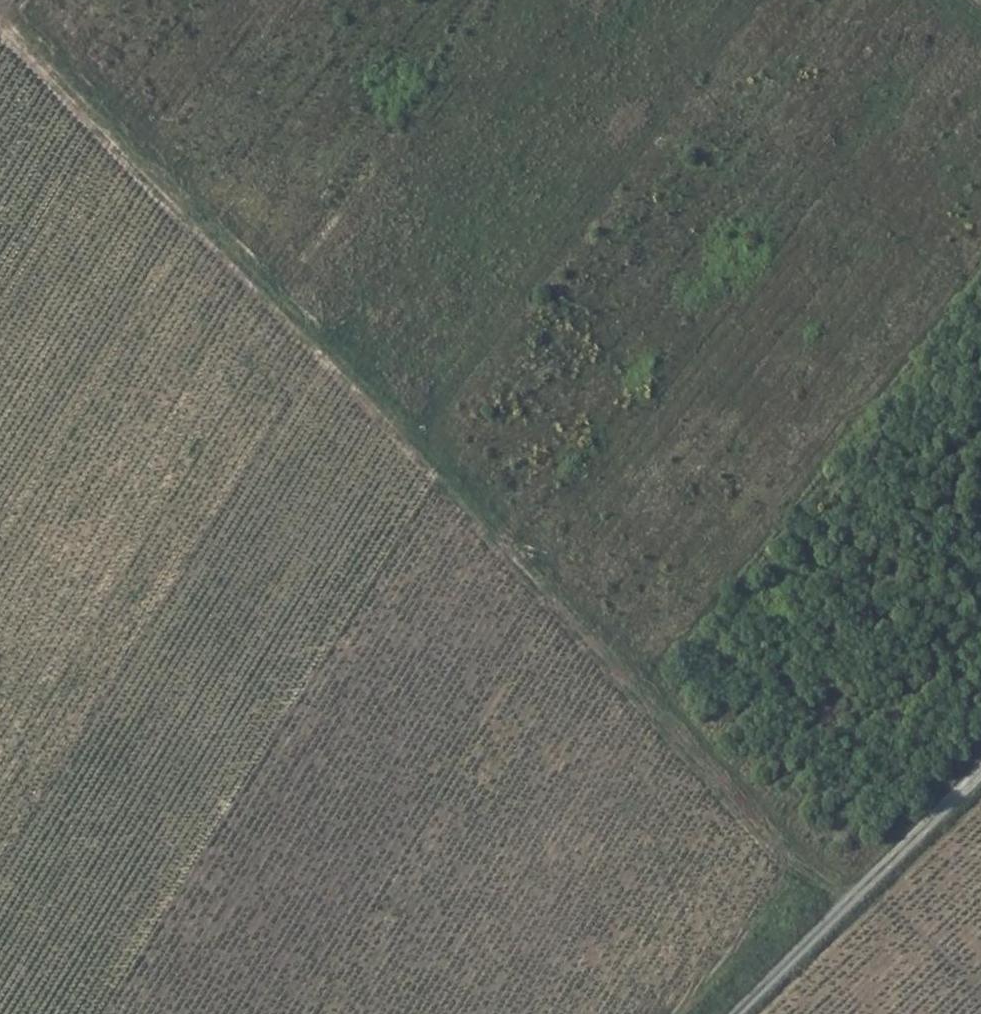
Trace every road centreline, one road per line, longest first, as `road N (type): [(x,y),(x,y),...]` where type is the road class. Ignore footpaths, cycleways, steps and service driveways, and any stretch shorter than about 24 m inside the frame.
road 1 (track): [(0,28),(838,913)]
road 2 (track): [(737,1013),(980,779)]

